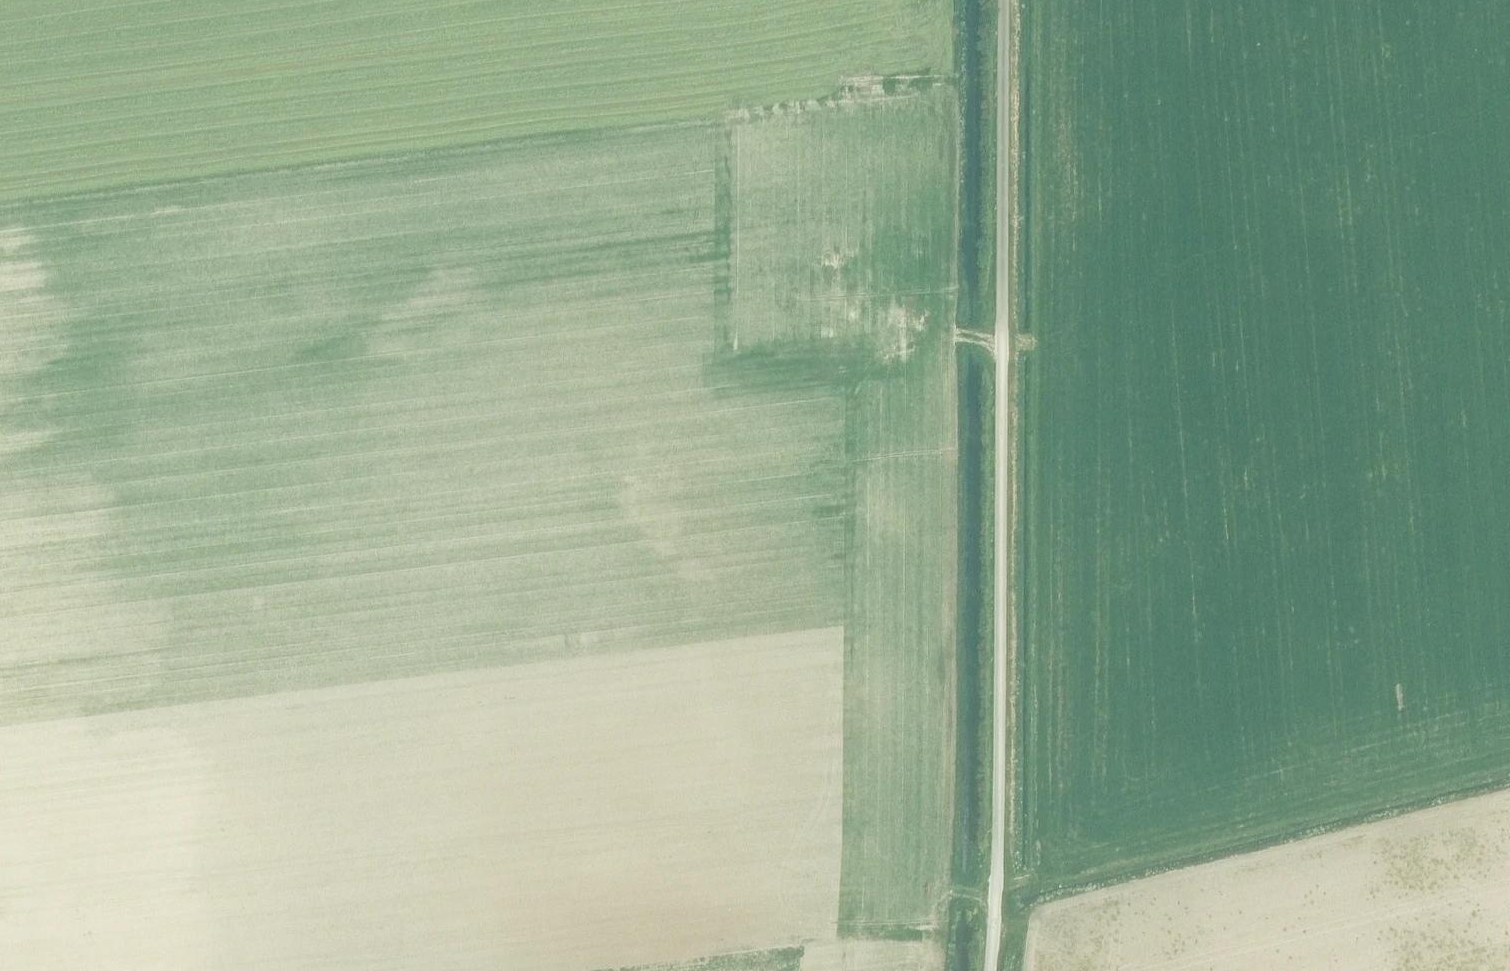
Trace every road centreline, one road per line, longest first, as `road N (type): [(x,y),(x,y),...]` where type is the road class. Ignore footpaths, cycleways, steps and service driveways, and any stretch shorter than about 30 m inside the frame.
road 1 (unclassified): [(984,970),(997,831),(1000,0)]

